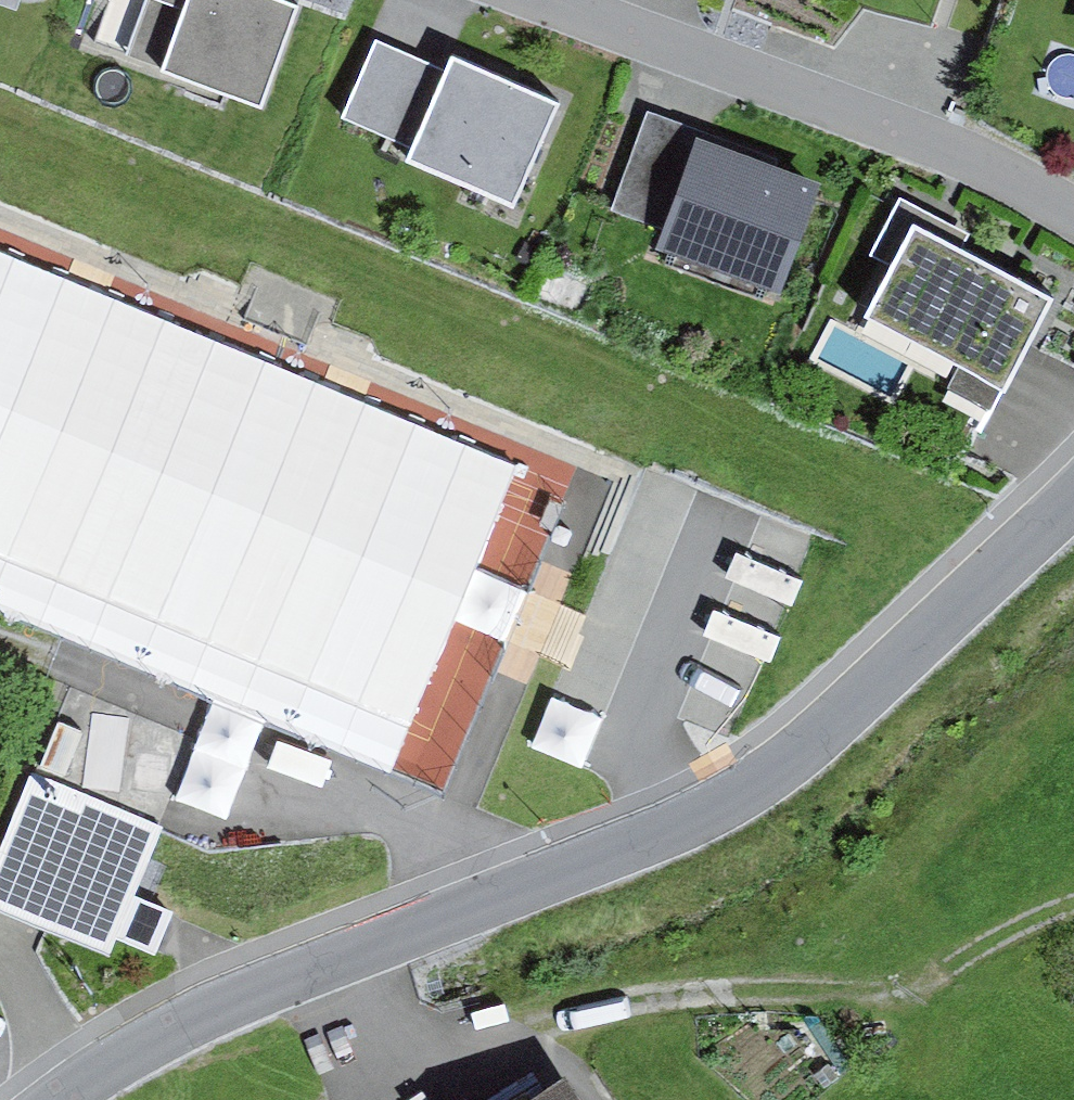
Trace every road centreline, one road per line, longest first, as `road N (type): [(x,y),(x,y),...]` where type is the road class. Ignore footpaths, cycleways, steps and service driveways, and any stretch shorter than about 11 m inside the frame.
road 1 (track): [(1073,906),(1035,915),(917,978),(871,991),(681,992),(435,1037),(351,1014),(286,975)]
road 2 (residential): [(452,914),(656,840),(772,776),(955,620),(1073,502)]
road 3 (residential): [(1073,223),(919,139),(536,0)]
road 4 (residential): [(0,639),(272,755),(369,781),(416,833),(452,914)]
road 5 (residential): [(55,1099),(80,1079),(286,975),(452,914)]

